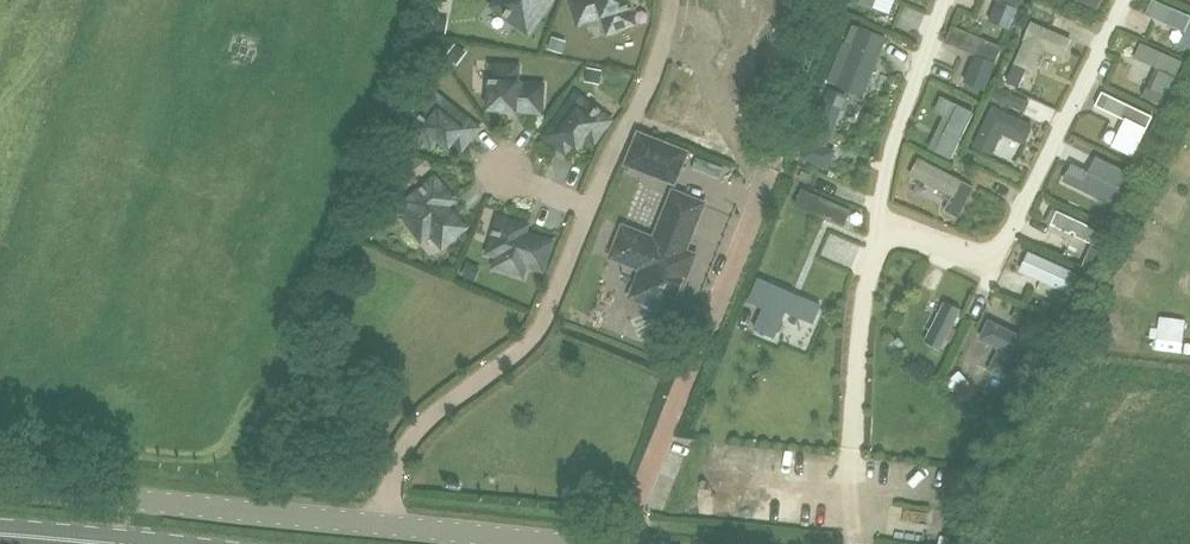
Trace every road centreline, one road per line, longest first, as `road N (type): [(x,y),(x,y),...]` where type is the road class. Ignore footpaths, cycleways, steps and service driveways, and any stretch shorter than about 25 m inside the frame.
road 1 (unclassified): [(585,543),(0,485)]

